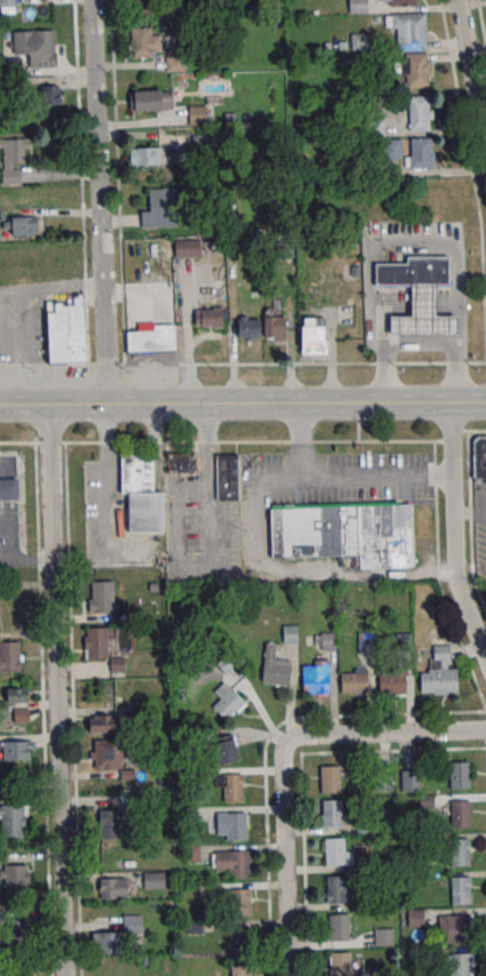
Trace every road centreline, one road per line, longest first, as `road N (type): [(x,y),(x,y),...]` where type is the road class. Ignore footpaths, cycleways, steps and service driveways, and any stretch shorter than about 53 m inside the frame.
road 1 (residential): [(66,975),(50,405)]
road 2 (secondary): [(0,407),(485,402)]
road 3 (residential): [(289,975),(287,742),(485,730)]
road 4 (residential): [(108,404),(88,0)]
road 5 (residential): [(451,403),(457,581),(485,657)]
road 6 (residential): [(485,151),(458,0)]

